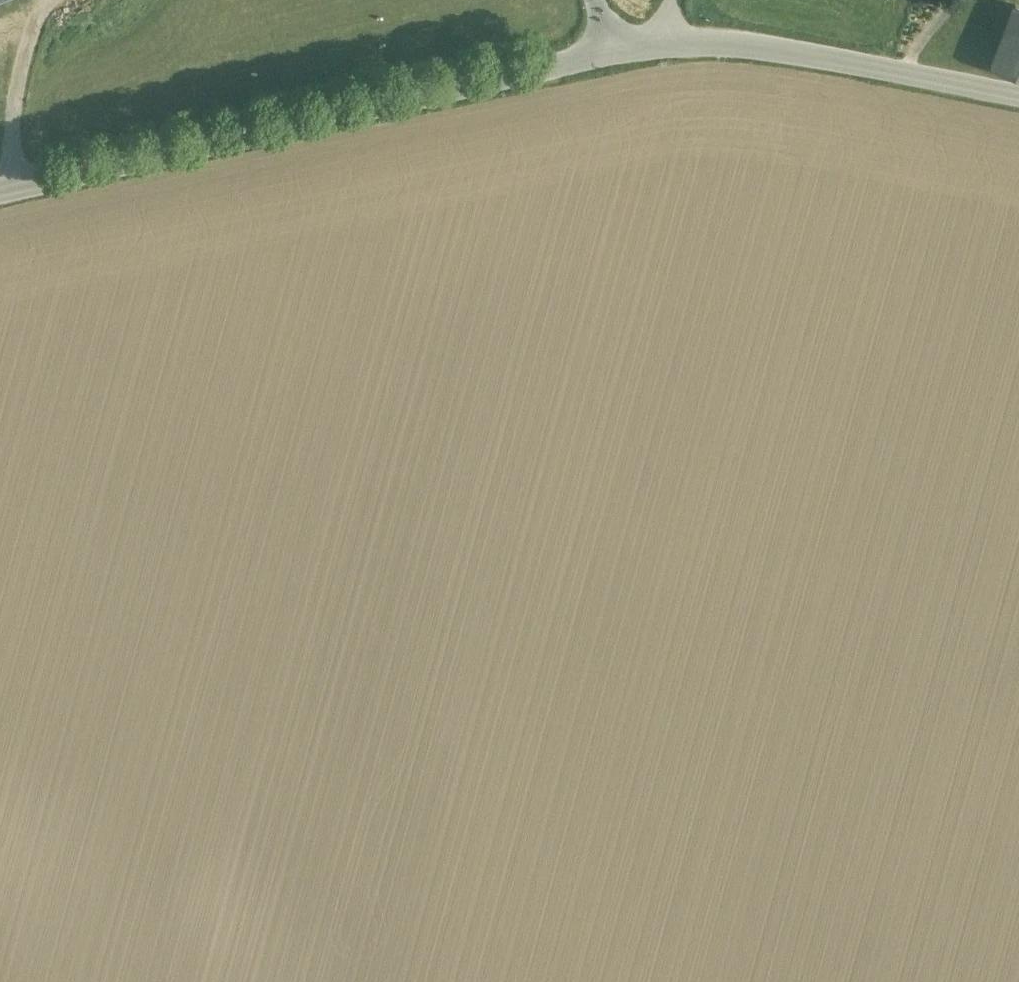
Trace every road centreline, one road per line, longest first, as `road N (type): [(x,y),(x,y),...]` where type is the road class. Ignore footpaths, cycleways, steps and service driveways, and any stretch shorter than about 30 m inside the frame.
road 1 (tertiary): [(610,50),(0,193)]
road 2 (tertiary): [(1018,93),(744,39),(610,50)]

